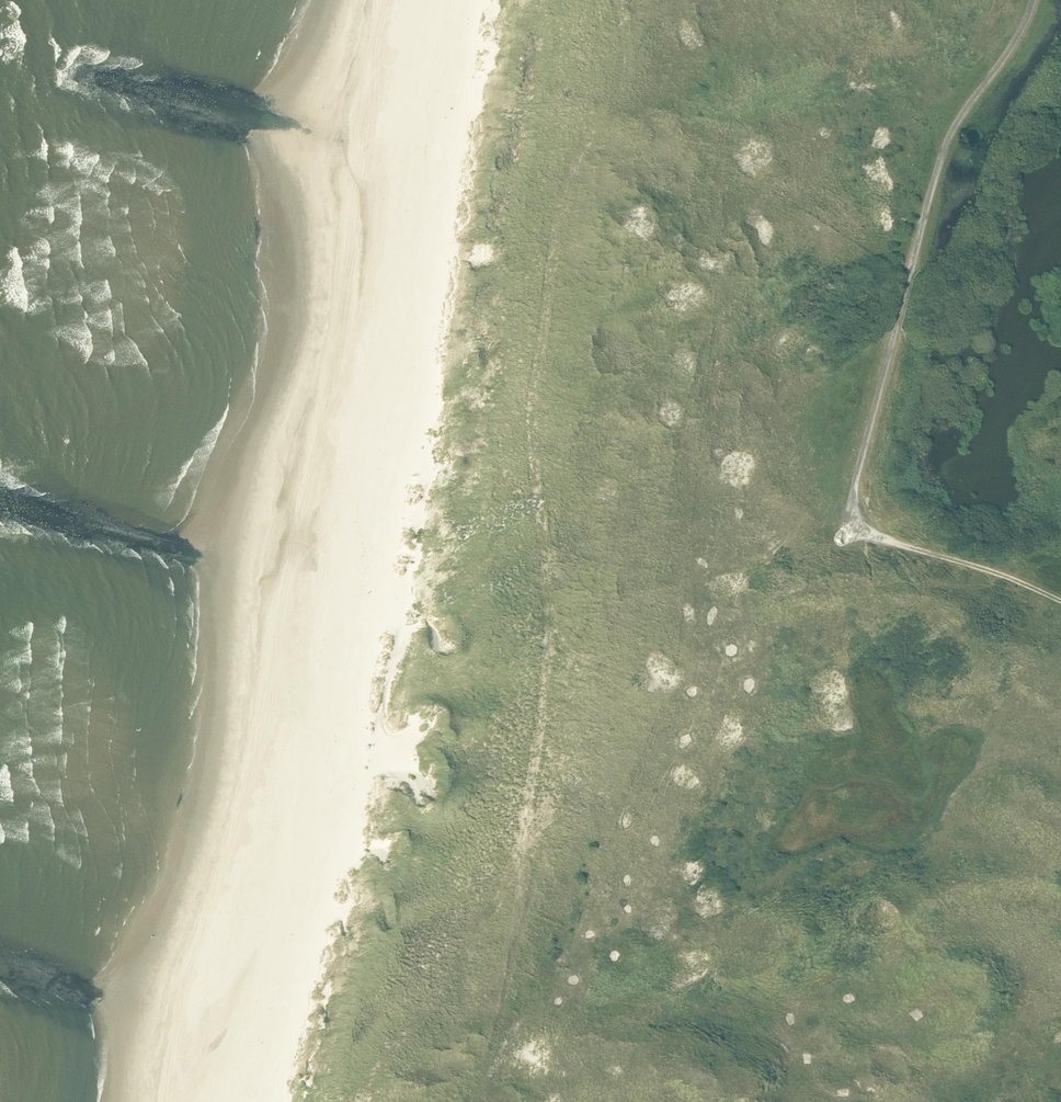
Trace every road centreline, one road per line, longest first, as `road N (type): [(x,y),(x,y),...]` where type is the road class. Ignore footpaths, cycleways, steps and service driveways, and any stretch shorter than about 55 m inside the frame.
road 1 (track): [(1060,605),(873,537),(853,501),(945,146),(1018,44),(1036,0)]

